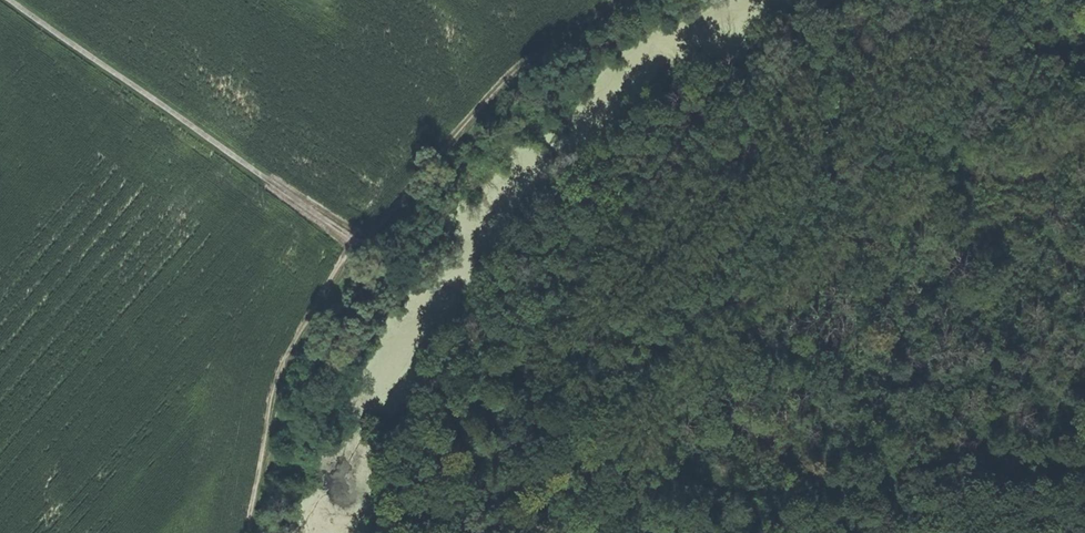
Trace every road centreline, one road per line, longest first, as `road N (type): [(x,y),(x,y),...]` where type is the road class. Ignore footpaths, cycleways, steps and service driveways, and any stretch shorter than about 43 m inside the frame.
road 1 (track): [(496,532),(548,461),(598,429),(633,427),(703,470),(782,487),(840,491),(1084,474)]
road 2 (track): [(11,0),(364,243)]
road 3 (track): [(364,243),(487,96),(624,0)]

